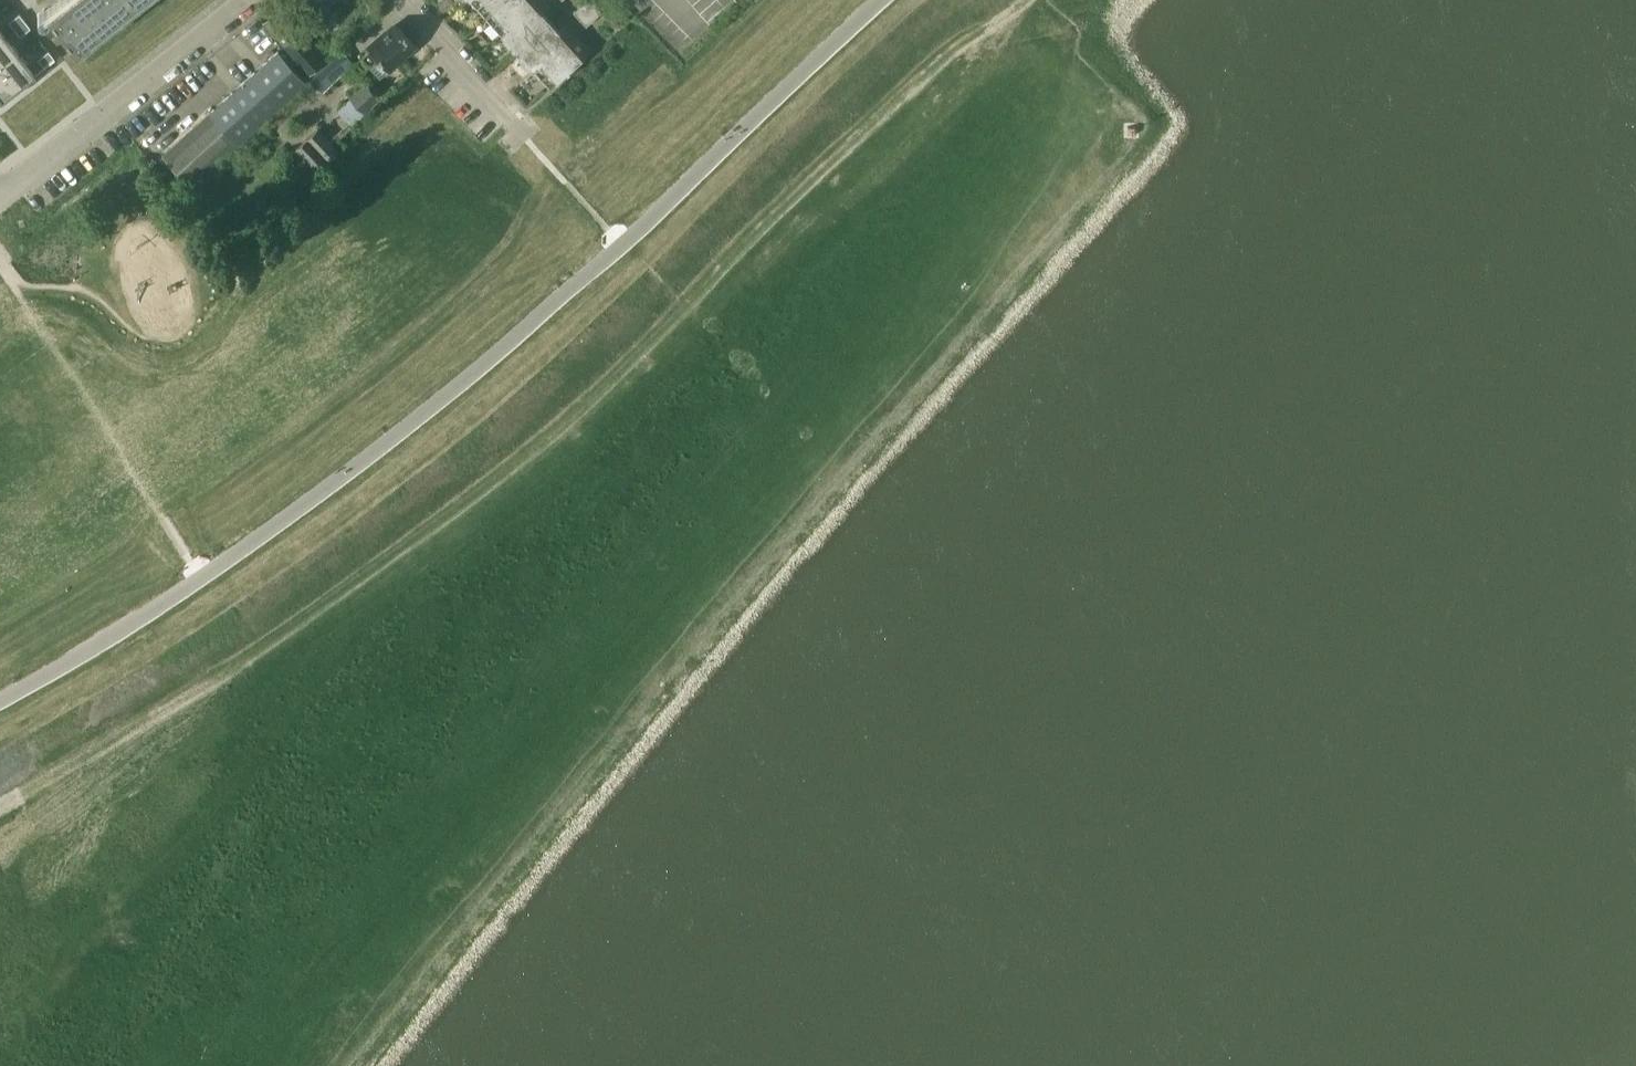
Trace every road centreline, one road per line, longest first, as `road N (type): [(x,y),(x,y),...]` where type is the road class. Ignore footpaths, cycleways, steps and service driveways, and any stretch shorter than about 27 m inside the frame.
road 1 (residential): [(0,201),(248,0)]
road 2 (residential): [(533,148),(399,0)]

